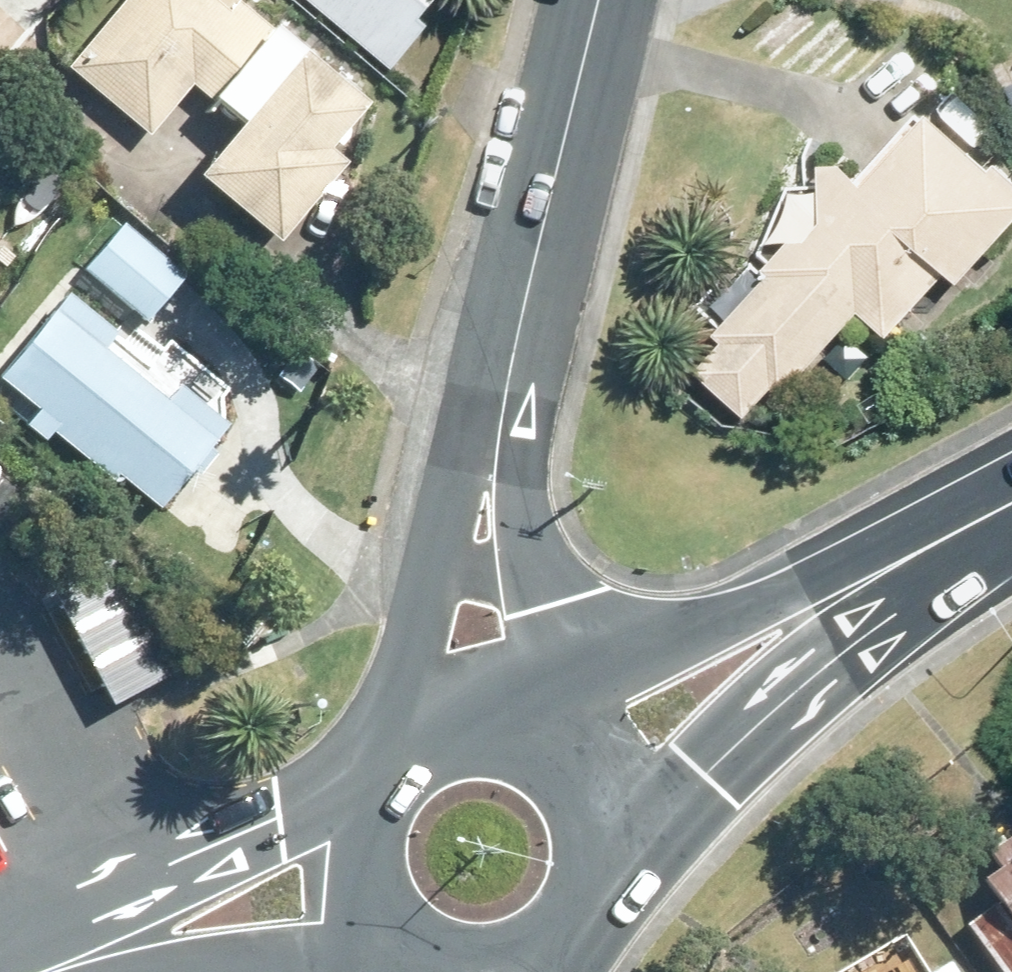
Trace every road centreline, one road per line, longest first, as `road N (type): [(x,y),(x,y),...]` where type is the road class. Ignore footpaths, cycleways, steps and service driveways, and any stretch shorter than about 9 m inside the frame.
road 1 (tertiary): [(409,737),(444,561),(535,262)]
road 2 (tertiary): [(535,262),(528,729)]
road 3 (primary): [(940,542),(698,759),(604,861)]
road 4 (primary): [(528,729),(699,641),(940,542)]
road 5 (unclassified): [(0,636),(45,684),(154,886)]
road 6 (tertiary): [(535,262),(600,0)]
road 7 (residential): [(374,924),(136,971)]
road 8 (residential): [(154,886),(250,838),(355,803)]
road 9 (primary): [(528,729),(584,776),(601,817),(604,861)]
road 10 (residential): [(154,886),(26,971)]
road 11 (primary): [(374,924),(354,888),(347,845),(355,803)]
road 12 (primary): [(409,737),(476,717),(528,729)]

